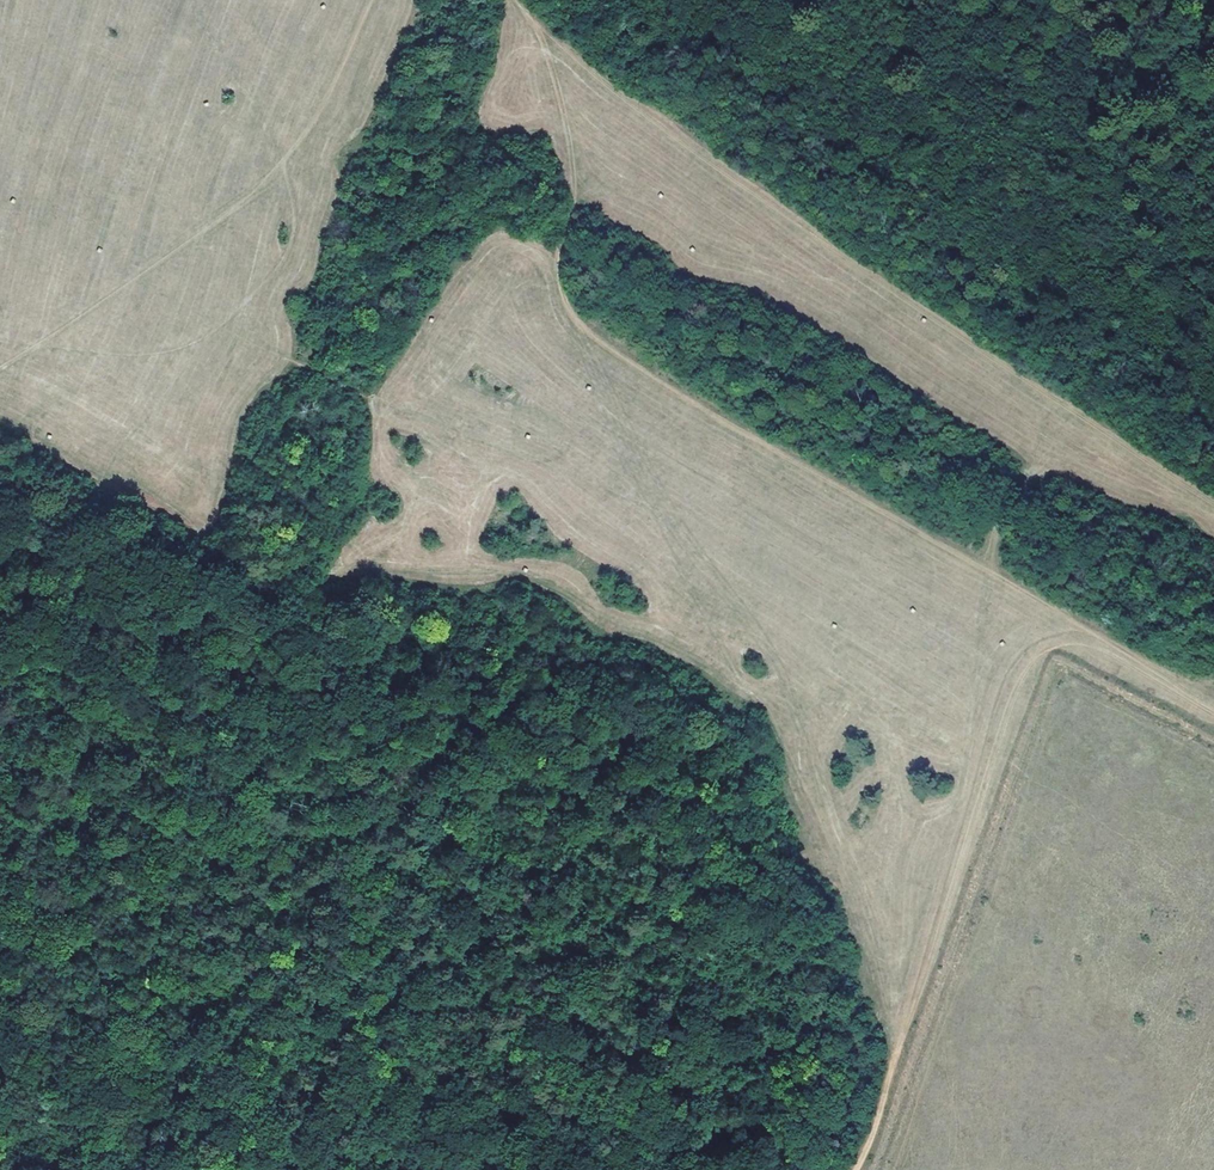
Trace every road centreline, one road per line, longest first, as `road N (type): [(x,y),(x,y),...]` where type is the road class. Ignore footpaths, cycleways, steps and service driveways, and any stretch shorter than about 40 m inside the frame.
road 1 (track): [(855,1169),(1006,665),(1038,636),(1074,629),(1213,707)]
road 2 (track): [(0,368),(263,185),(316,120),(372,0)]

